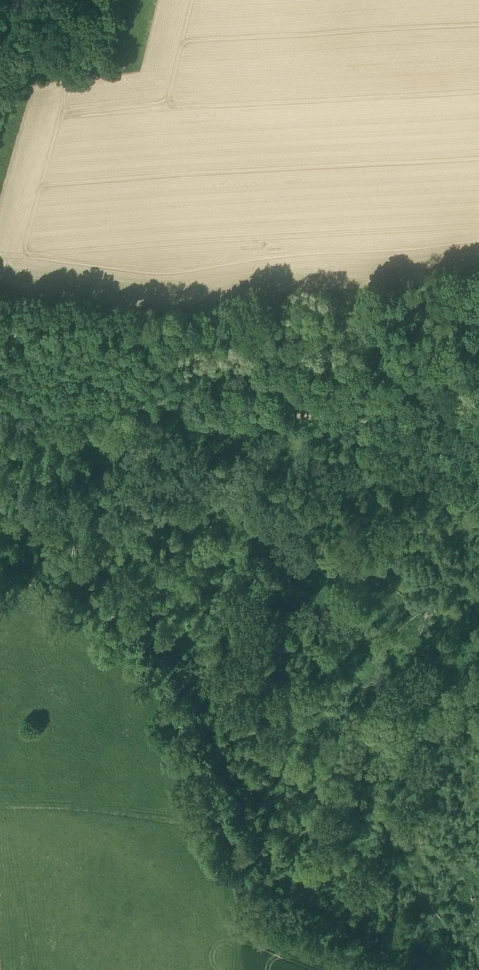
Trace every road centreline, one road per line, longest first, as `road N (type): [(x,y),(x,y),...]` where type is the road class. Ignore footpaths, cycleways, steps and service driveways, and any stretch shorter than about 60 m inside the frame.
road 1 (track): [(0,387),(146,406),(359,417),(478,462)]

